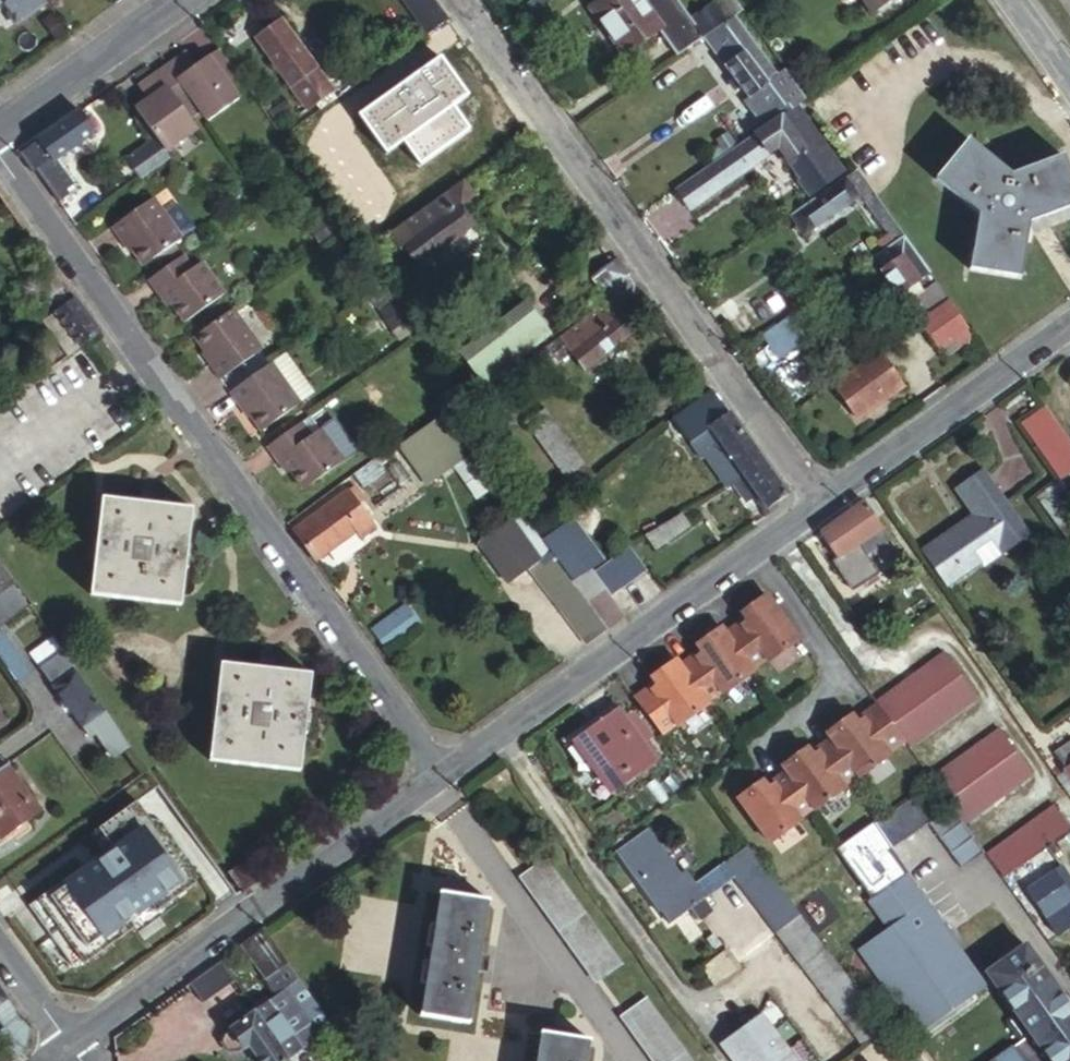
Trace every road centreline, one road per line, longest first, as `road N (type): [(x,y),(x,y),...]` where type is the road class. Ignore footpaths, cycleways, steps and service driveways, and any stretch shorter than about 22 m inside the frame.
road 1 (residential): [(0,163),(443,778)]
road 2 (residential): [(828,503),(468,0)]
road 3 (residential): [(443,778),(828,503)]
road 4 (residential): [(67,1047),(443,778)]
road 5 (residential): [(443,778),(642,1060)]
road 6 (residential): [(828,503),(1069,330)]
road 7 (residential): [(0,125),(174,0)]

